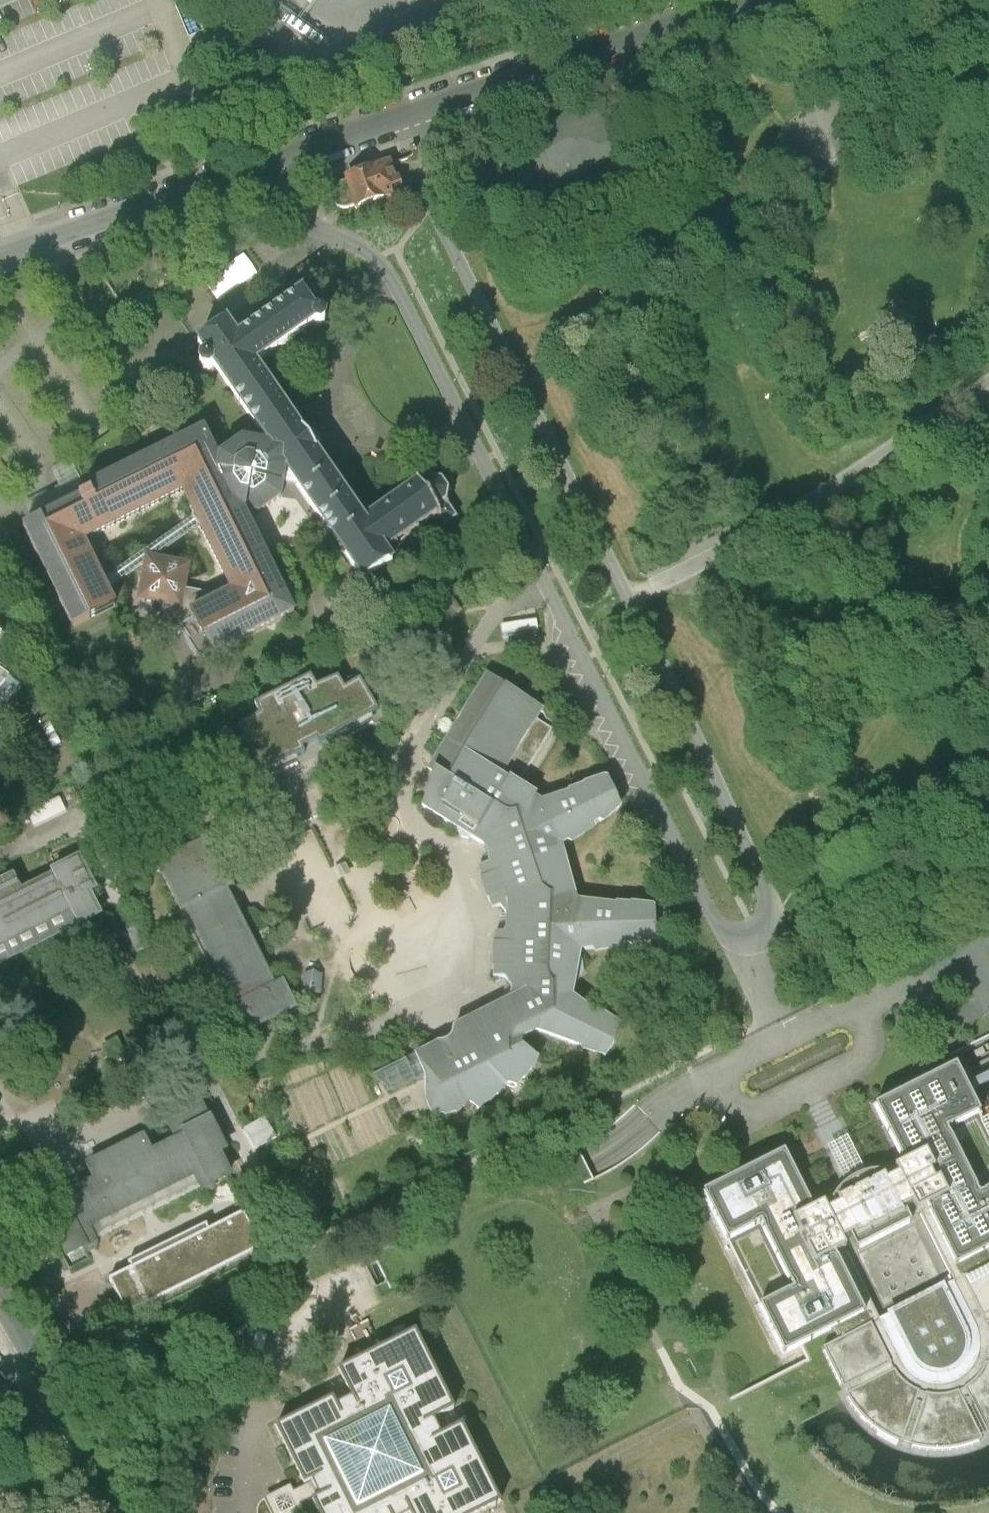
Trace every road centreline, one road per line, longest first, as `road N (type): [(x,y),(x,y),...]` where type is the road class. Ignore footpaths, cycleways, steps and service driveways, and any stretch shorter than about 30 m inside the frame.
road 1 (unclassified): [(281,159),(311,211),(379,259),(395,281),(722,929),(748,939)]
road 2 (unclassified): [(748,939),(773,919),(773,904),(633,598),(430,210),(425,113)]
road 3 (track): [(633,598),(988,403)]
road 4 (residential): [(425,113),(757,0)]
road 5 (residential): [(0,252),(281,159)]
road 6 (tertiary): [(118,1512),(0,1308)]
road 7 (track): [(781,122),(918,62),(988,60)]
road 8 (residential): [(281,159),(425,113)]

